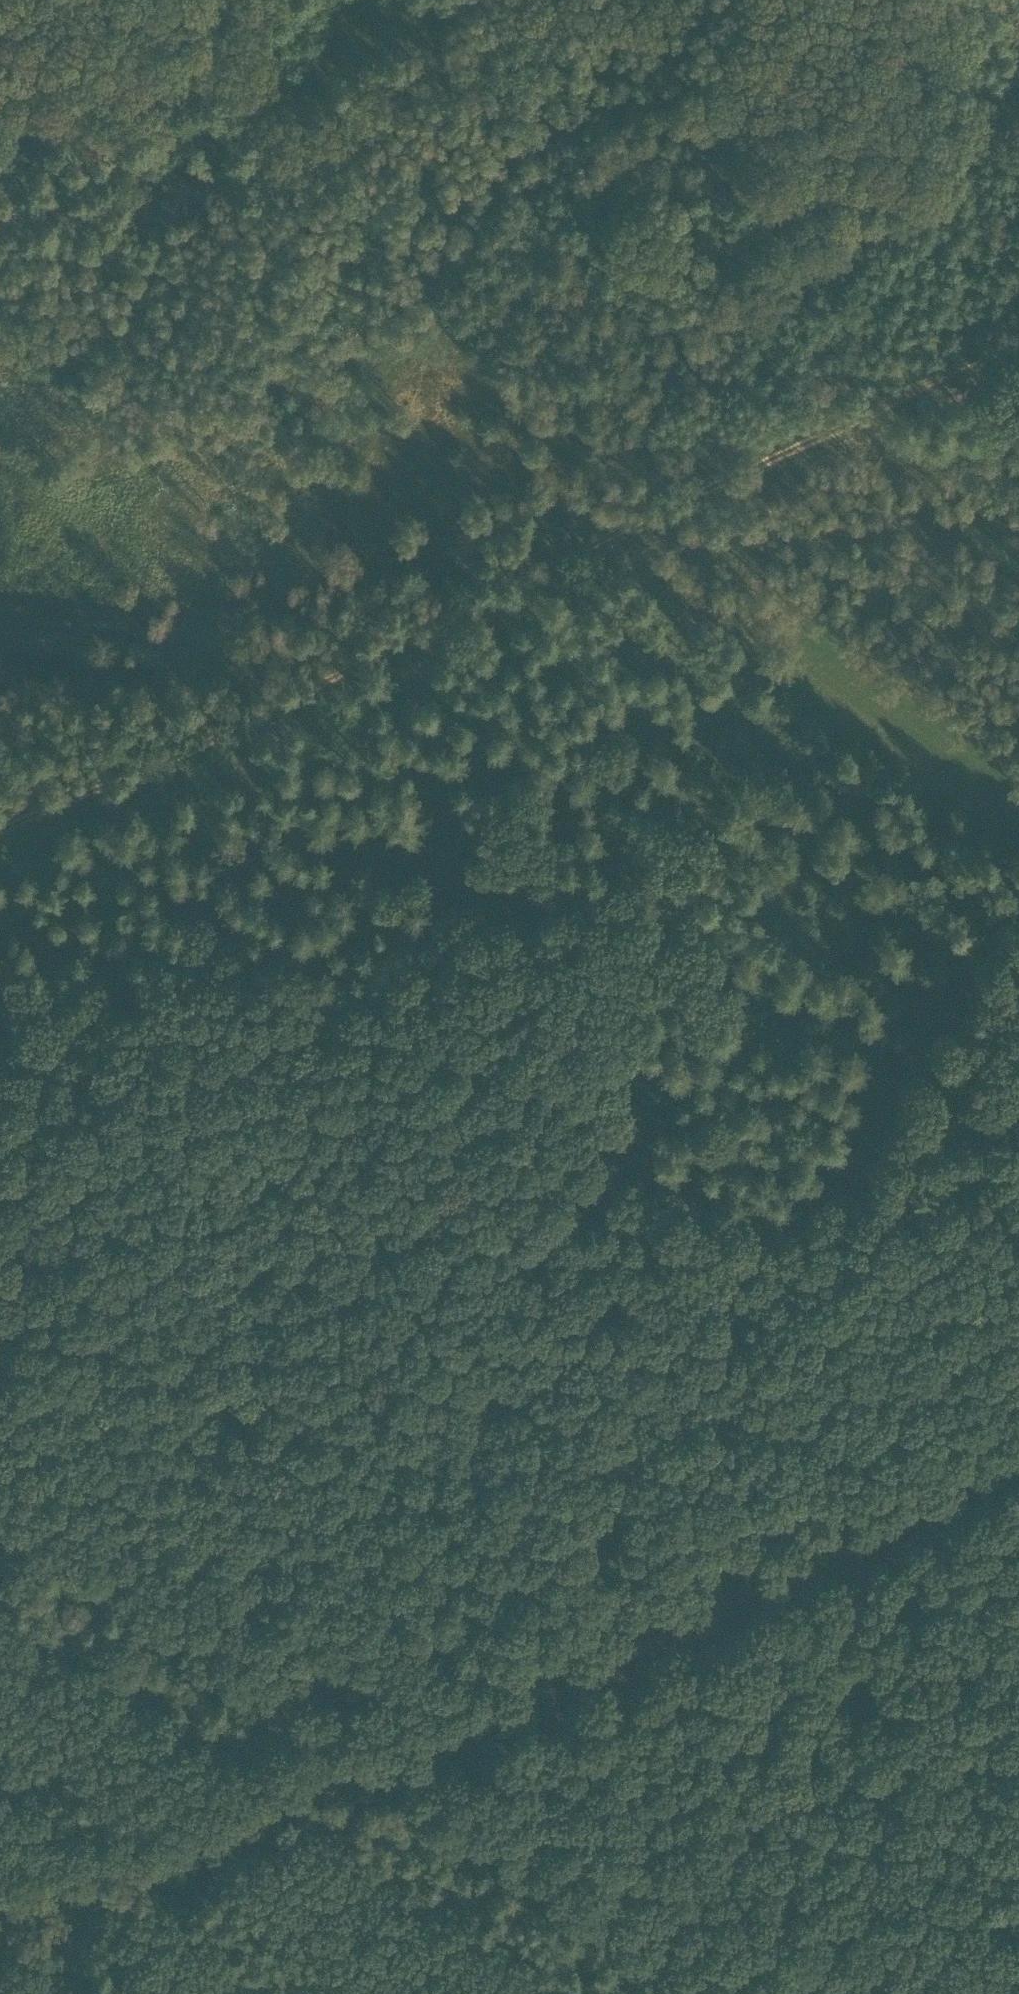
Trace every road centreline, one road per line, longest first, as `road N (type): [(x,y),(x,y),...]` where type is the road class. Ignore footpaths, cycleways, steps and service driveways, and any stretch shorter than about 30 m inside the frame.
road 1 (track): [(1018,332),(0,838)]
road 2 (track): [(0,1504),(735,1993)]
road 3 (track): [(1018,1438),(387,1765)]

